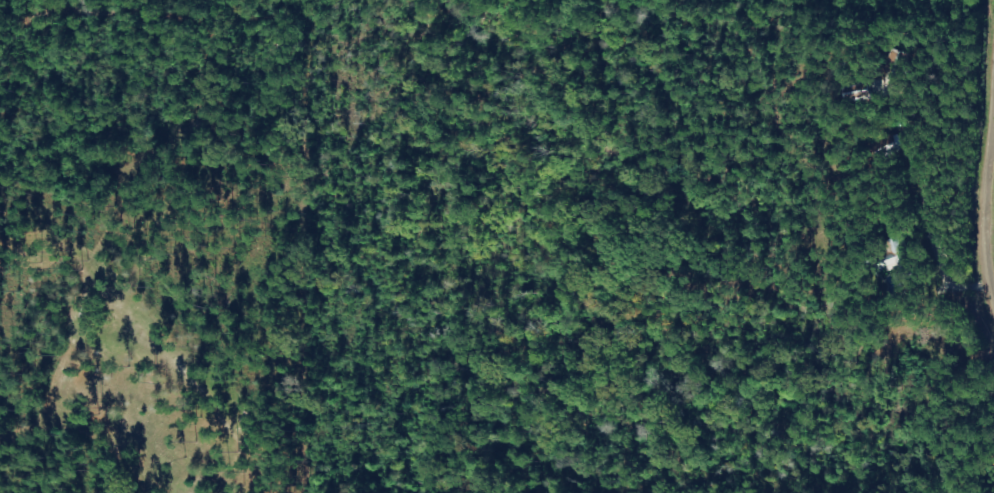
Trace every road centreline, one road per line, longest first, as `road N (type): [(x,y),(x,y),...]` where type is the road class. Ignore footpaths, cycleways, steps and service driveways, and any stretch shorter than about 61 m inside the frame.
road 1 (residential): [(993,317),(943,252),(952,0)]

